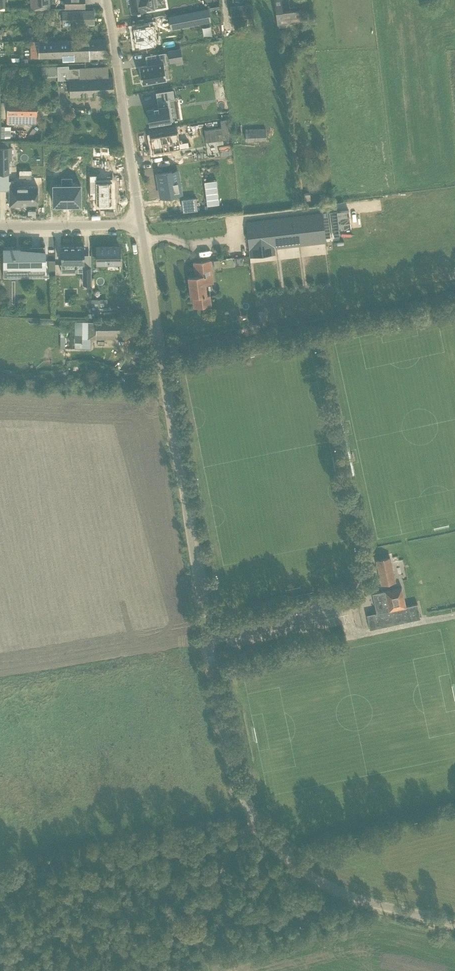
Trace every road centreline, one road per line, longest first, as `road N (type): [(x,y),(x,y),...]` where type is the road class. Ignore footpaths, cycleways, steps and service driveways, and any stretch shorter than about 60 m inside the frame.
road 1 (unclassified): [(454,920),(380,903),(301,869),(260,829),(230,767),(185,502)]
road 2 (residential): [(185,502),(139,223)]
road 3 (residential): [(139,223),(104,0)]
road 4 (track): [(258,826),(240,842),(204,915),(207,969)]
road 5 (residential): [(0,226),(139,223)]
road 6 (track): [(87,970),(204,915)]

